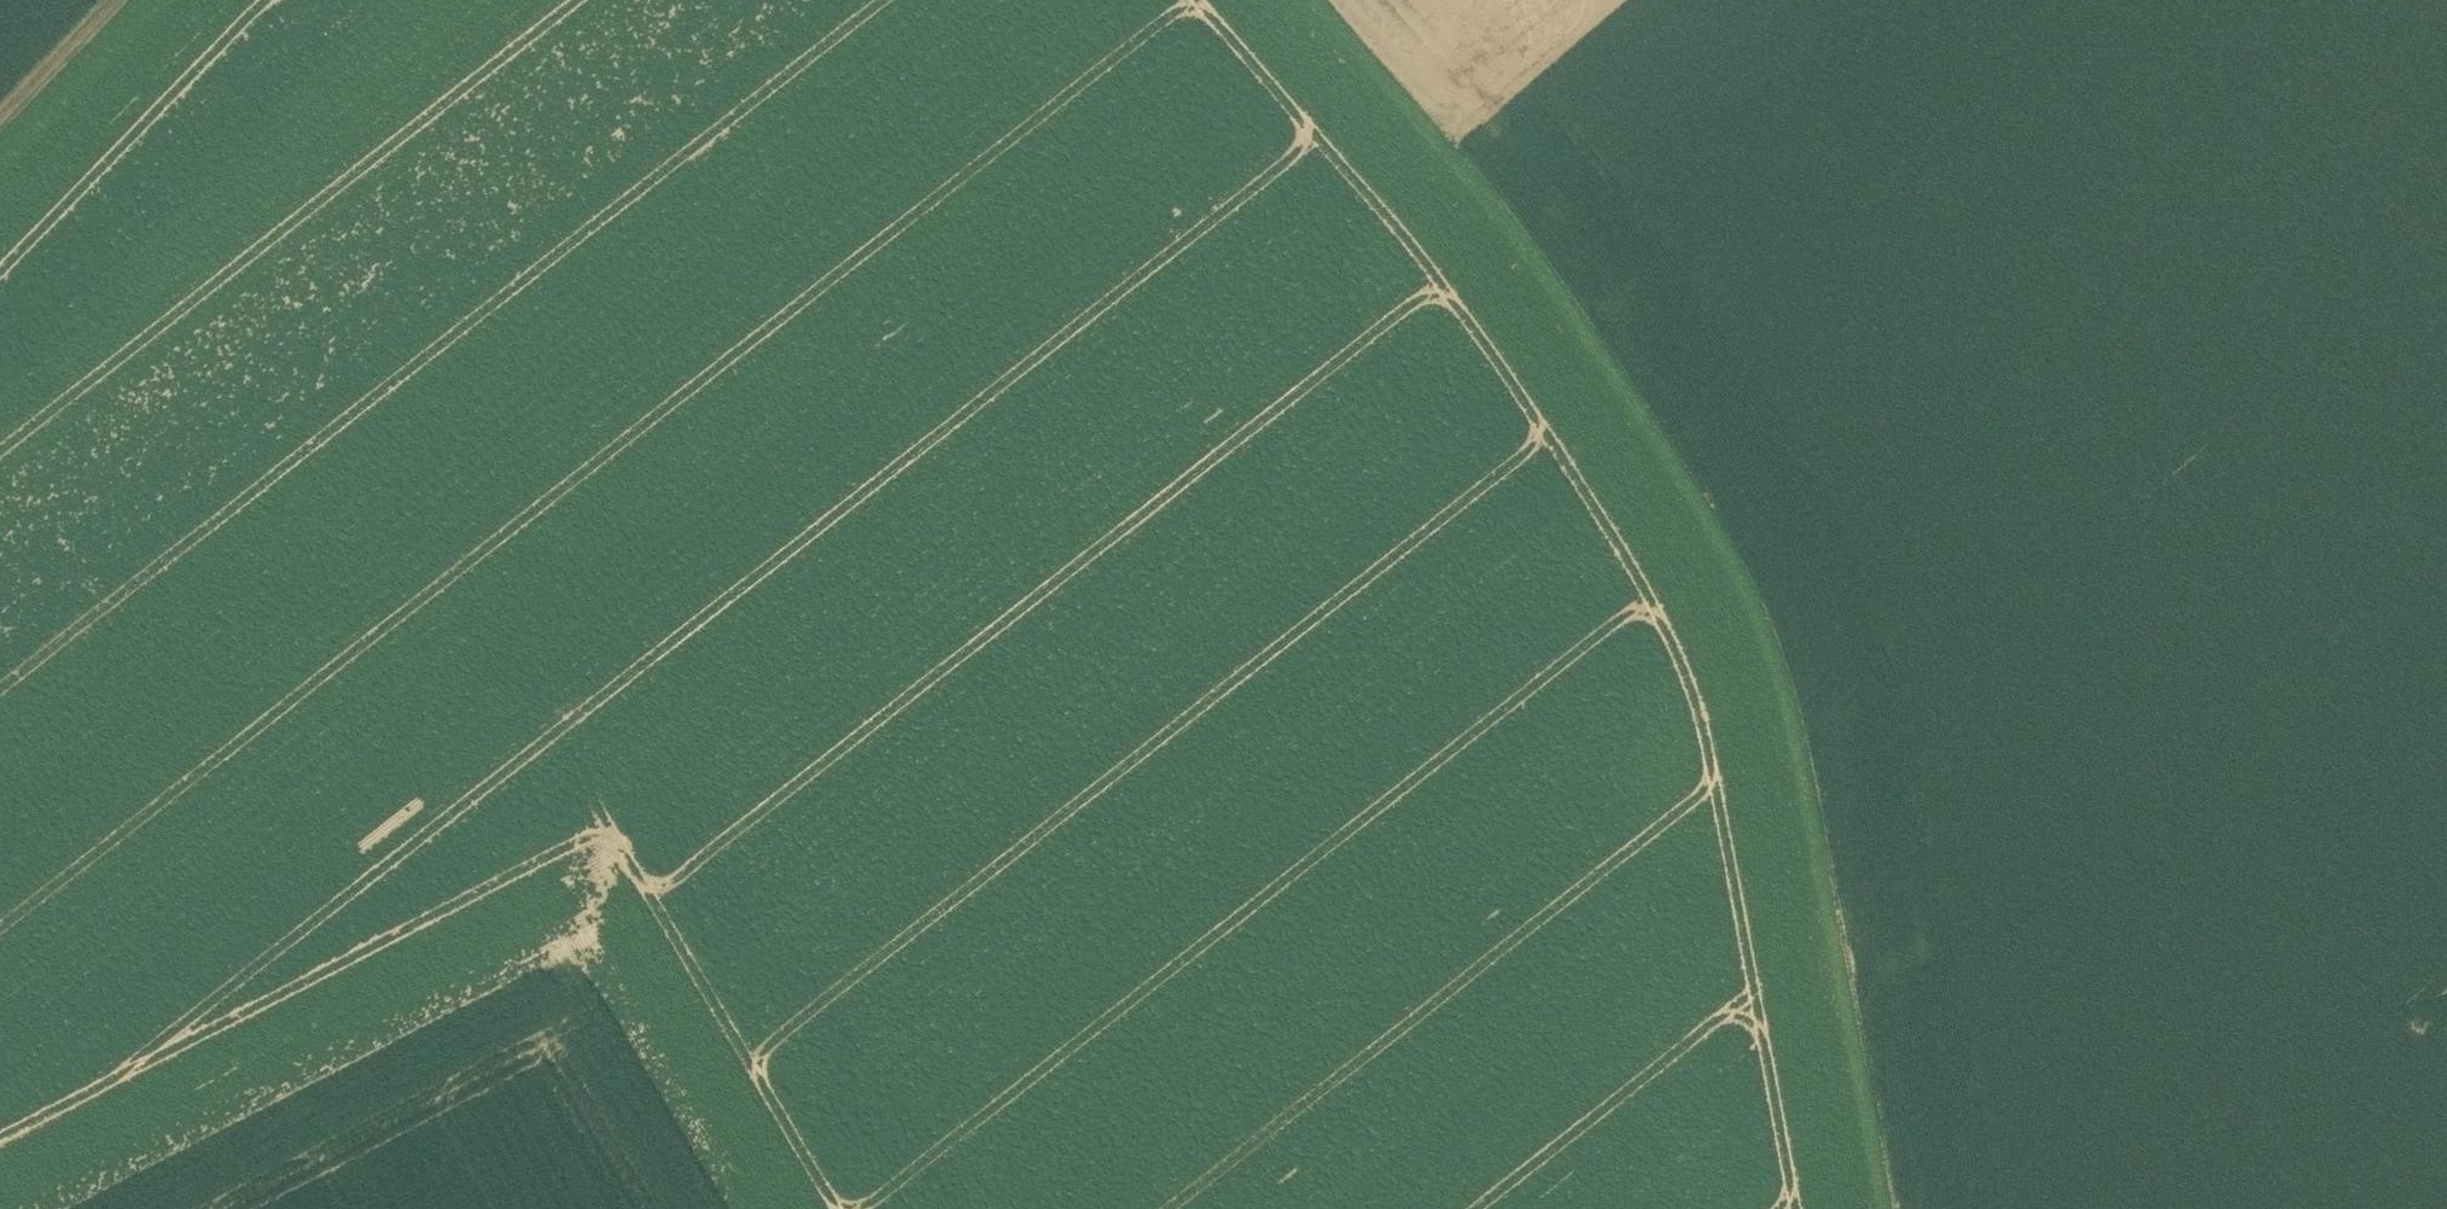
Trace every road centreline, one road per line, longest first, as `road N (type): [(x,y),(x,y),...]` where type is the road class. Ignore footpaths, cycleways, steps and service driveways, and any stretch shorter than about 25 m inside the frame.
road 1 (track): [(0,112),(113,0)]

